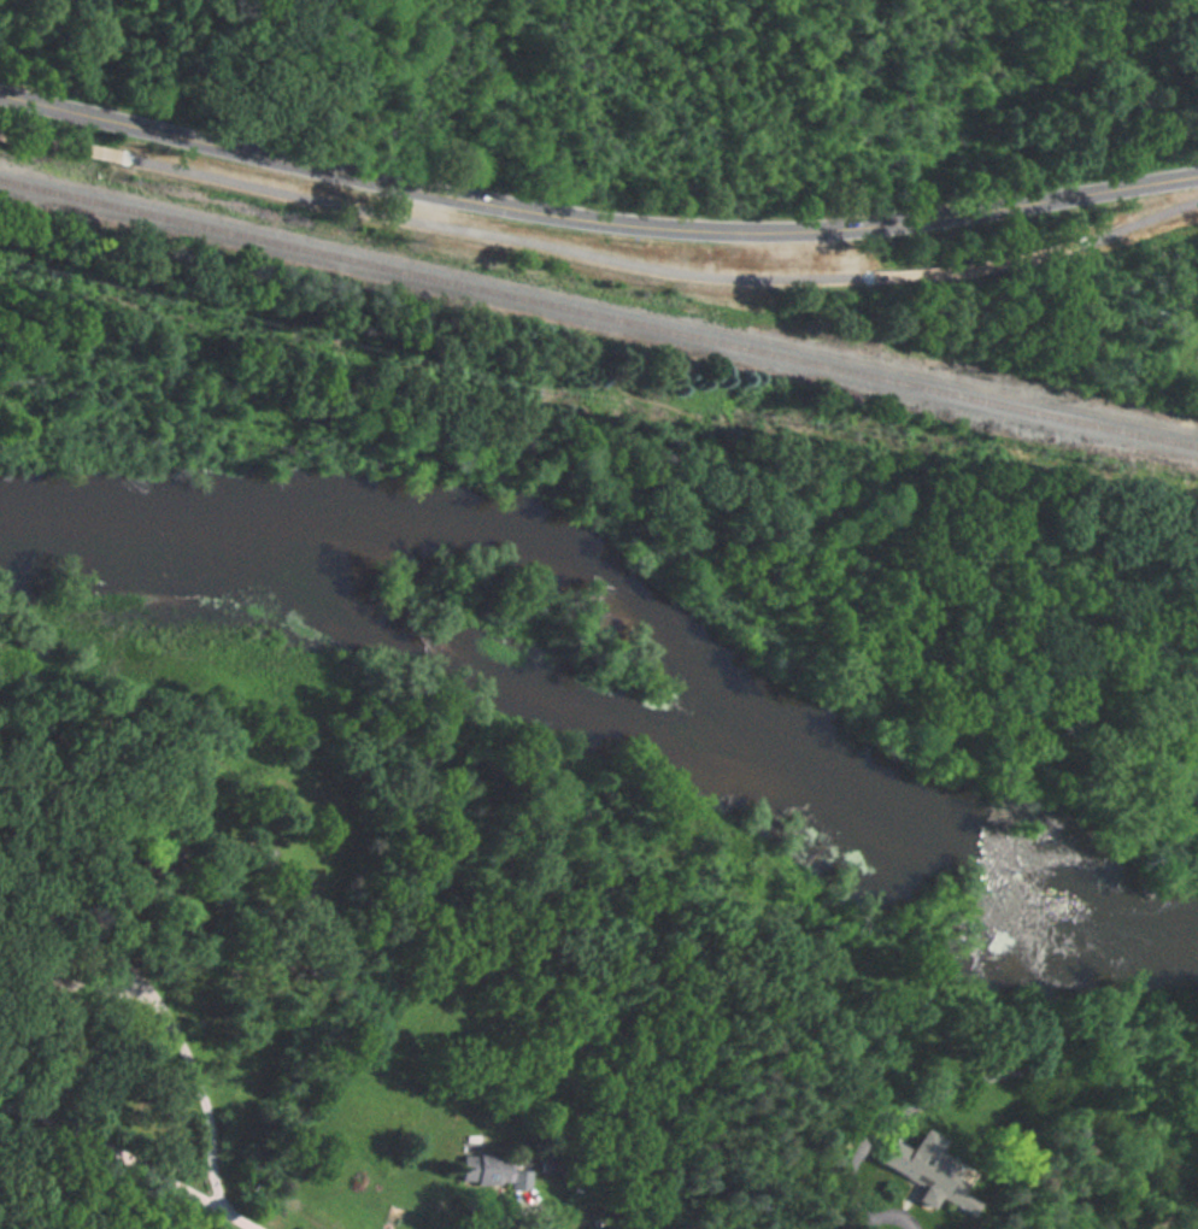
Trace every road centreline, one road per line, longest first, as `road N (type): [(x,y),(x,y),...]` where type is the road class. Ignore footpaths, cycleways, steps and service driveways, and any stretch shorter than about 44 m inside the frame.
road 1 (tertiary): [(1197,177),(877,227),(710,233),(566,218),(276,165),(0,99)]
road 2 (residential): [(255,1228),(49,1117),(0,1103)]

